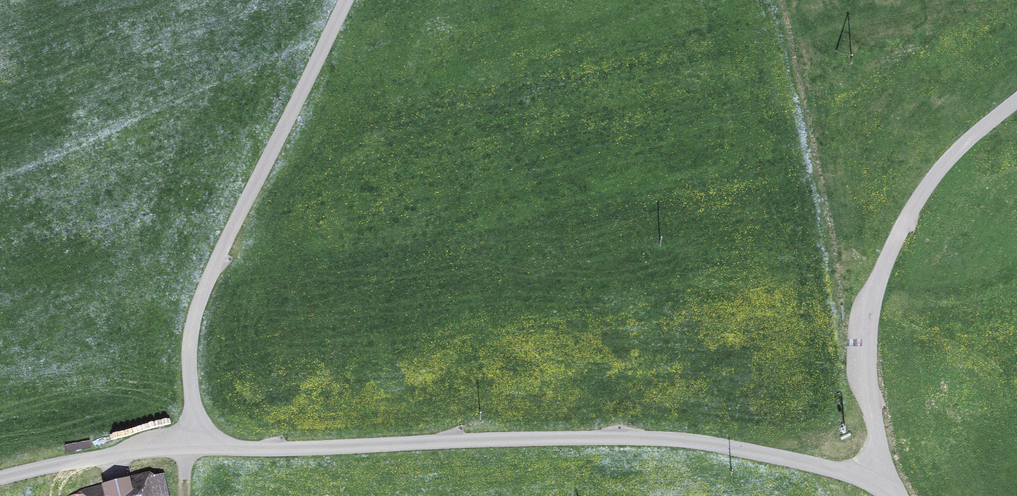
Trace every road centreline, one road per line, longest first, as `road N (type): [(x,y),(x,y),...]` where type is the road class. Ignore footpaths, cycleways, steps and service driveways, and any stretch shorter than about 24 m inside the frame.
road 1 (track): [(891,484),(726,447),(644,438),(195,447),(112,455),(0,480)]
road 2 (track): [(195,447),(190,364),(200,298),(353,0)]
road 3 (track): [(897,495),(875,435),(865,372),(876,286),(924,191),(1016,100)]

